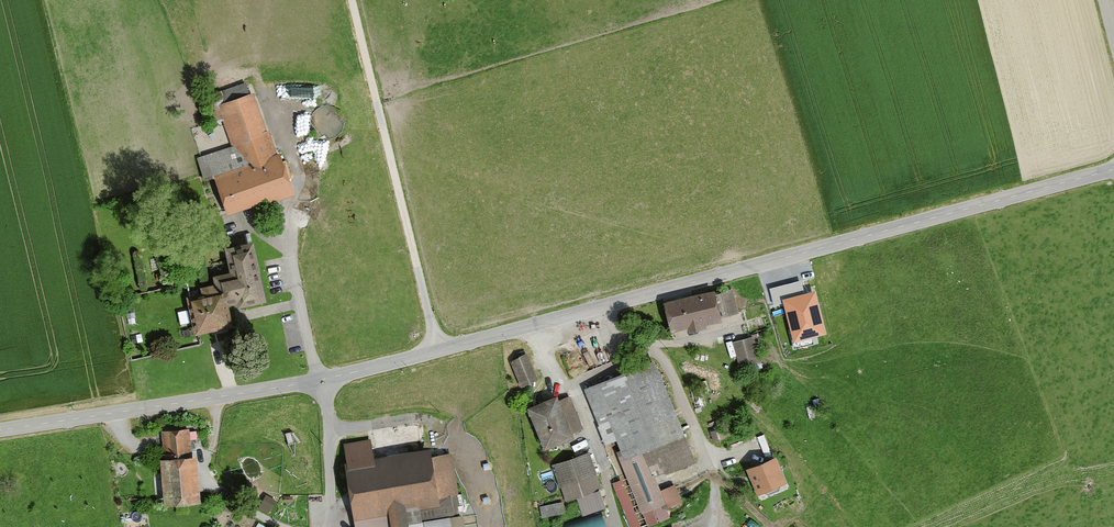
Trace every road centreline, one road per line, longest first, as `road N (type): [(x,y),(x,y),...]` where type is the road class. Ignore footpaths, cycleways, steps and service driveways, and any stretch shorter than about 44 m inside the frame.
road 1 (tertiary): [(0,430),(323,379),(1113,169)]
road 2 (track): [(261,84),(297,184),(292,238),(338,492),(317,526)]
road 3 (track): [(351,0),(437,352)]

